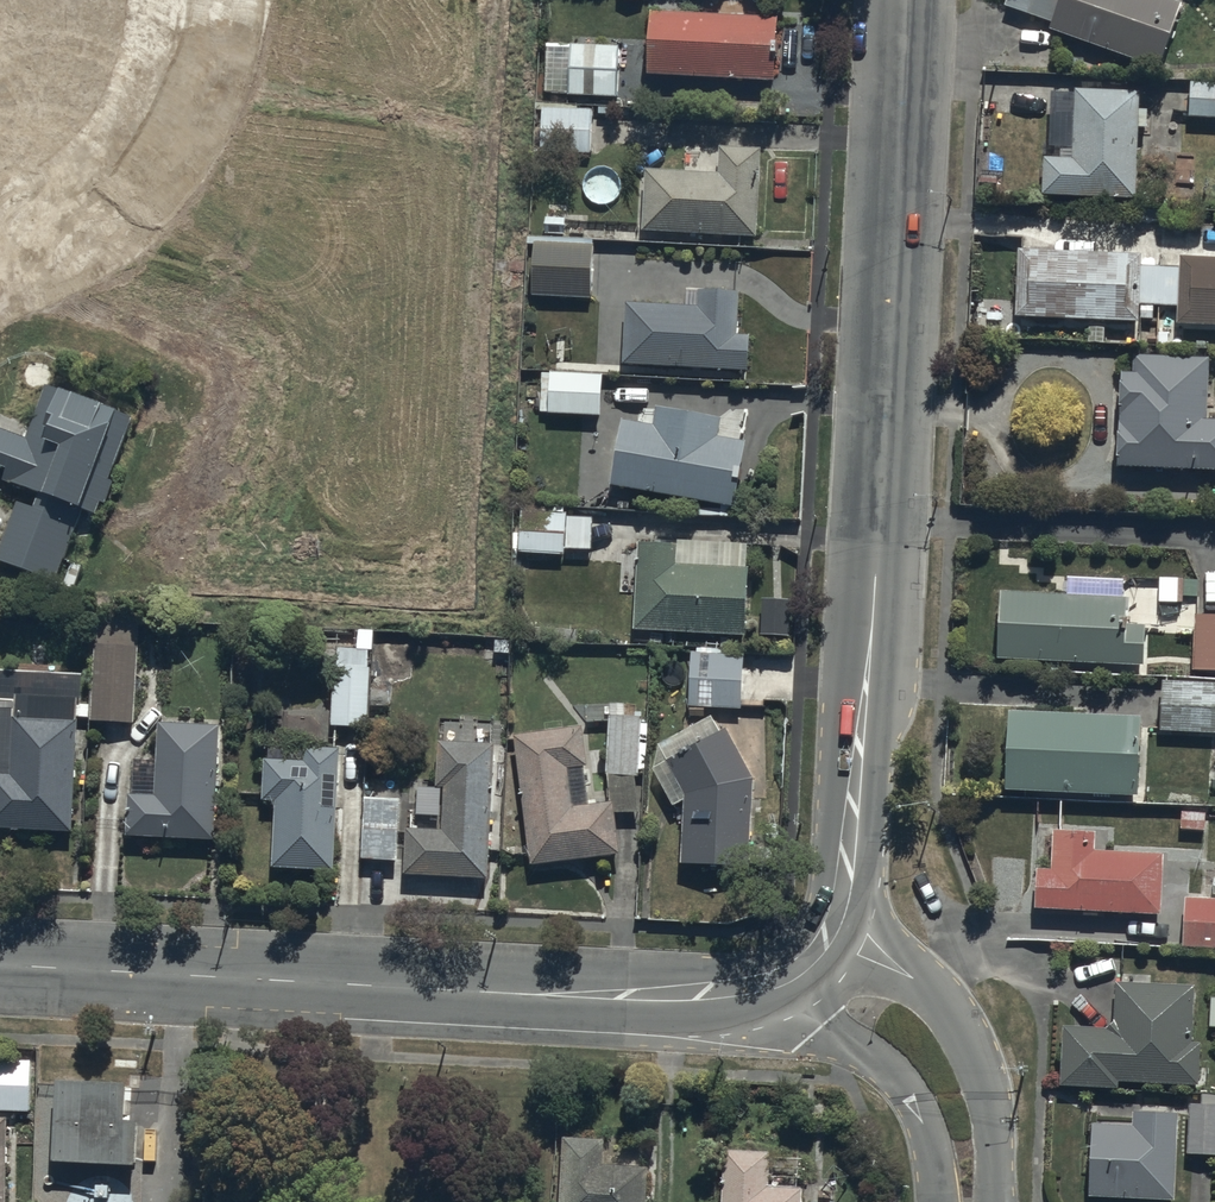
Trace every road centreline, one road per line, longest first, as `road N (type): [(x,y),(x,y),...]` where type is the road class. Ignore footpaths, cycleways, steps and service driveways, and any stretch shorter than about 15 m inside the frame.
road 1 (tertiary): [(908,0),(873,636),(840,897),(811,962)]
road 2 (tertiary): [(0,965),(527,997),(734,988),(811,962)]
road 3 (residential): [(0,285),(119,210),(177,153),(219,61),(225,0)]
road 4 (unclassified): [(811,962),(916,1035),(947,1083),(965,1149),(964,1201)]

